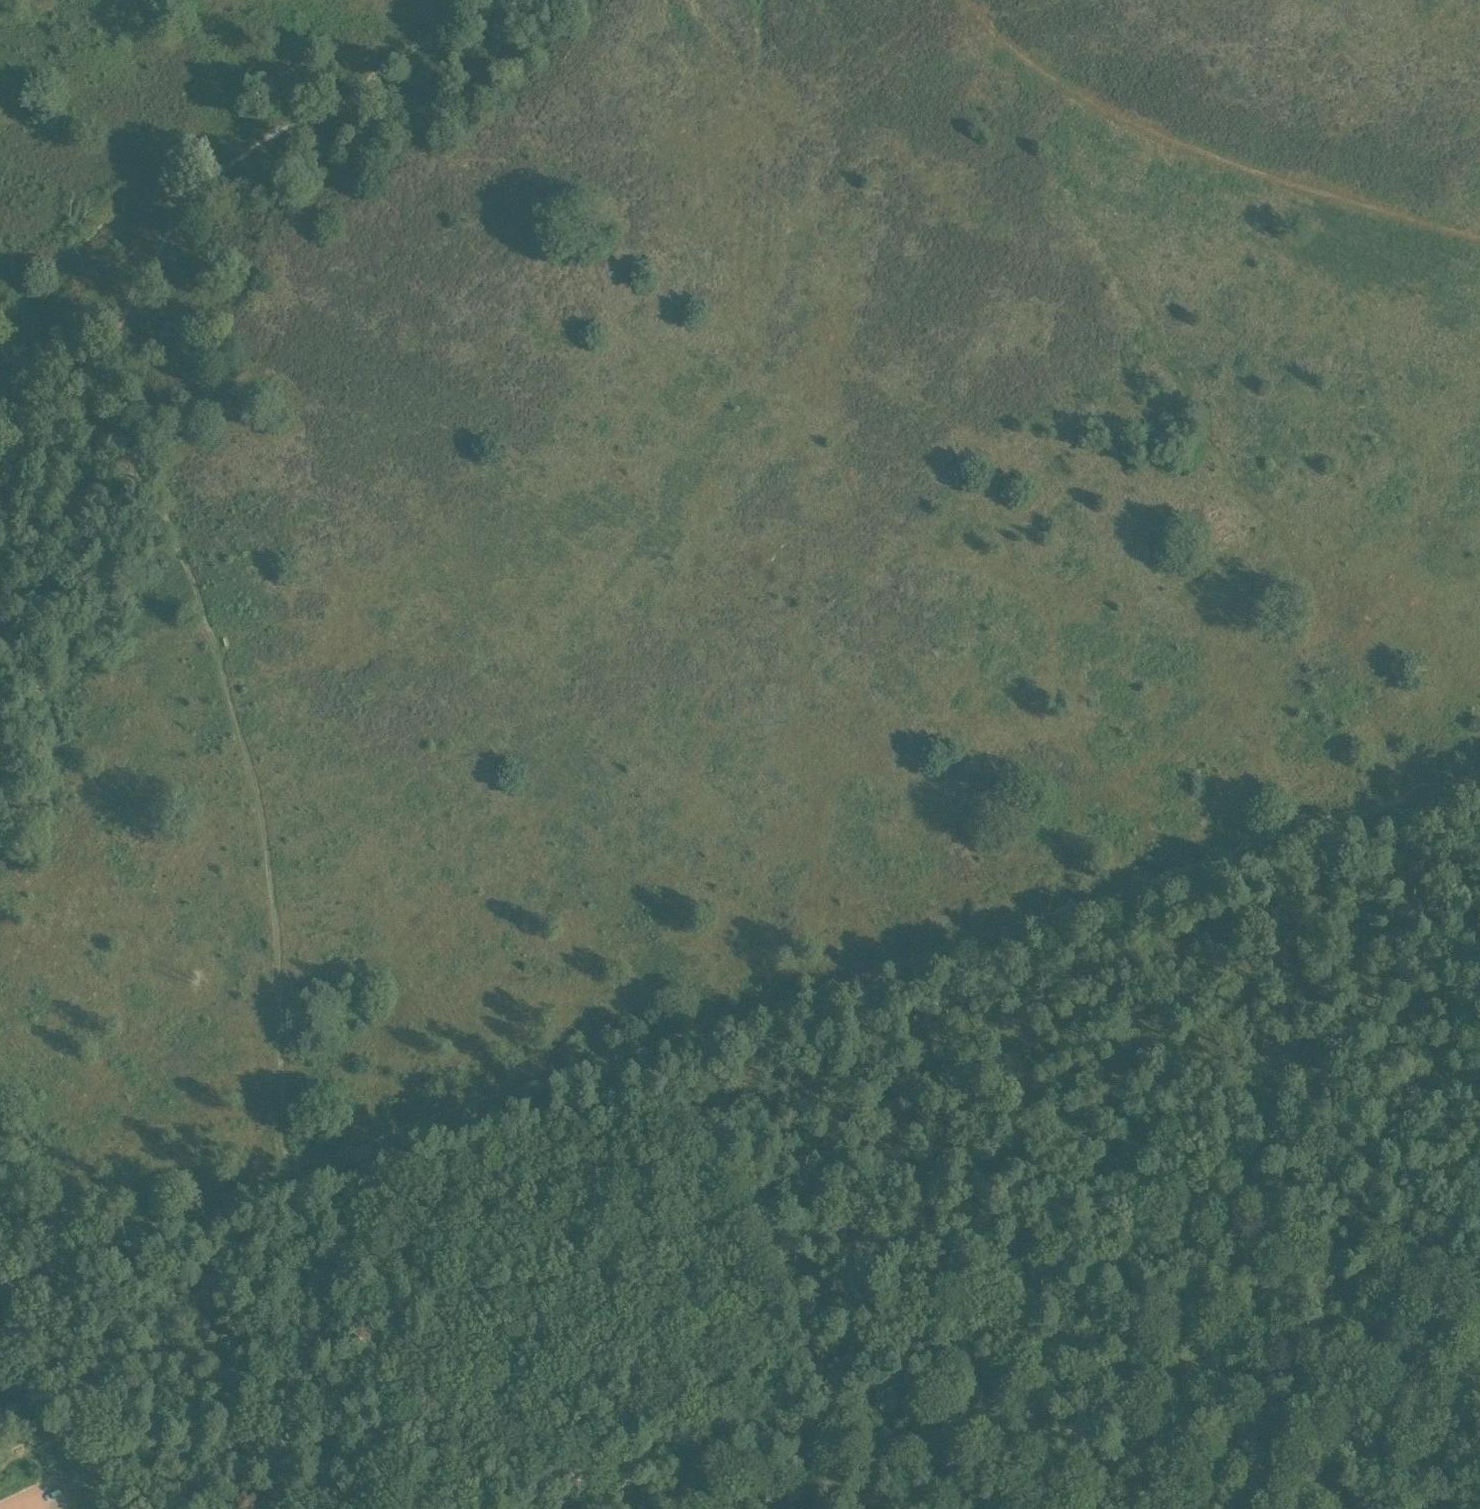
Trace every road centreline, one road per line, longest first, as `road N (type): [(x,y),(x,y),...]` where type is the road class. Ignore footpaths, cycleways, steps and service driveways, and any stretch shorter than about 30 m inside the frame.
road 1 (track): [(287,1175),(627,1053),(1479,772)]
road 2 (track): [(287,1175),(273,918),(253,773),(198,590),(169,527),(118,448),(68,400)]
road 3 (track): [(68,400),(113,339),(188,200),(214,175),(504,0)]
road 4 (track): [(323,1508),(290,1263),(287,1175)]

